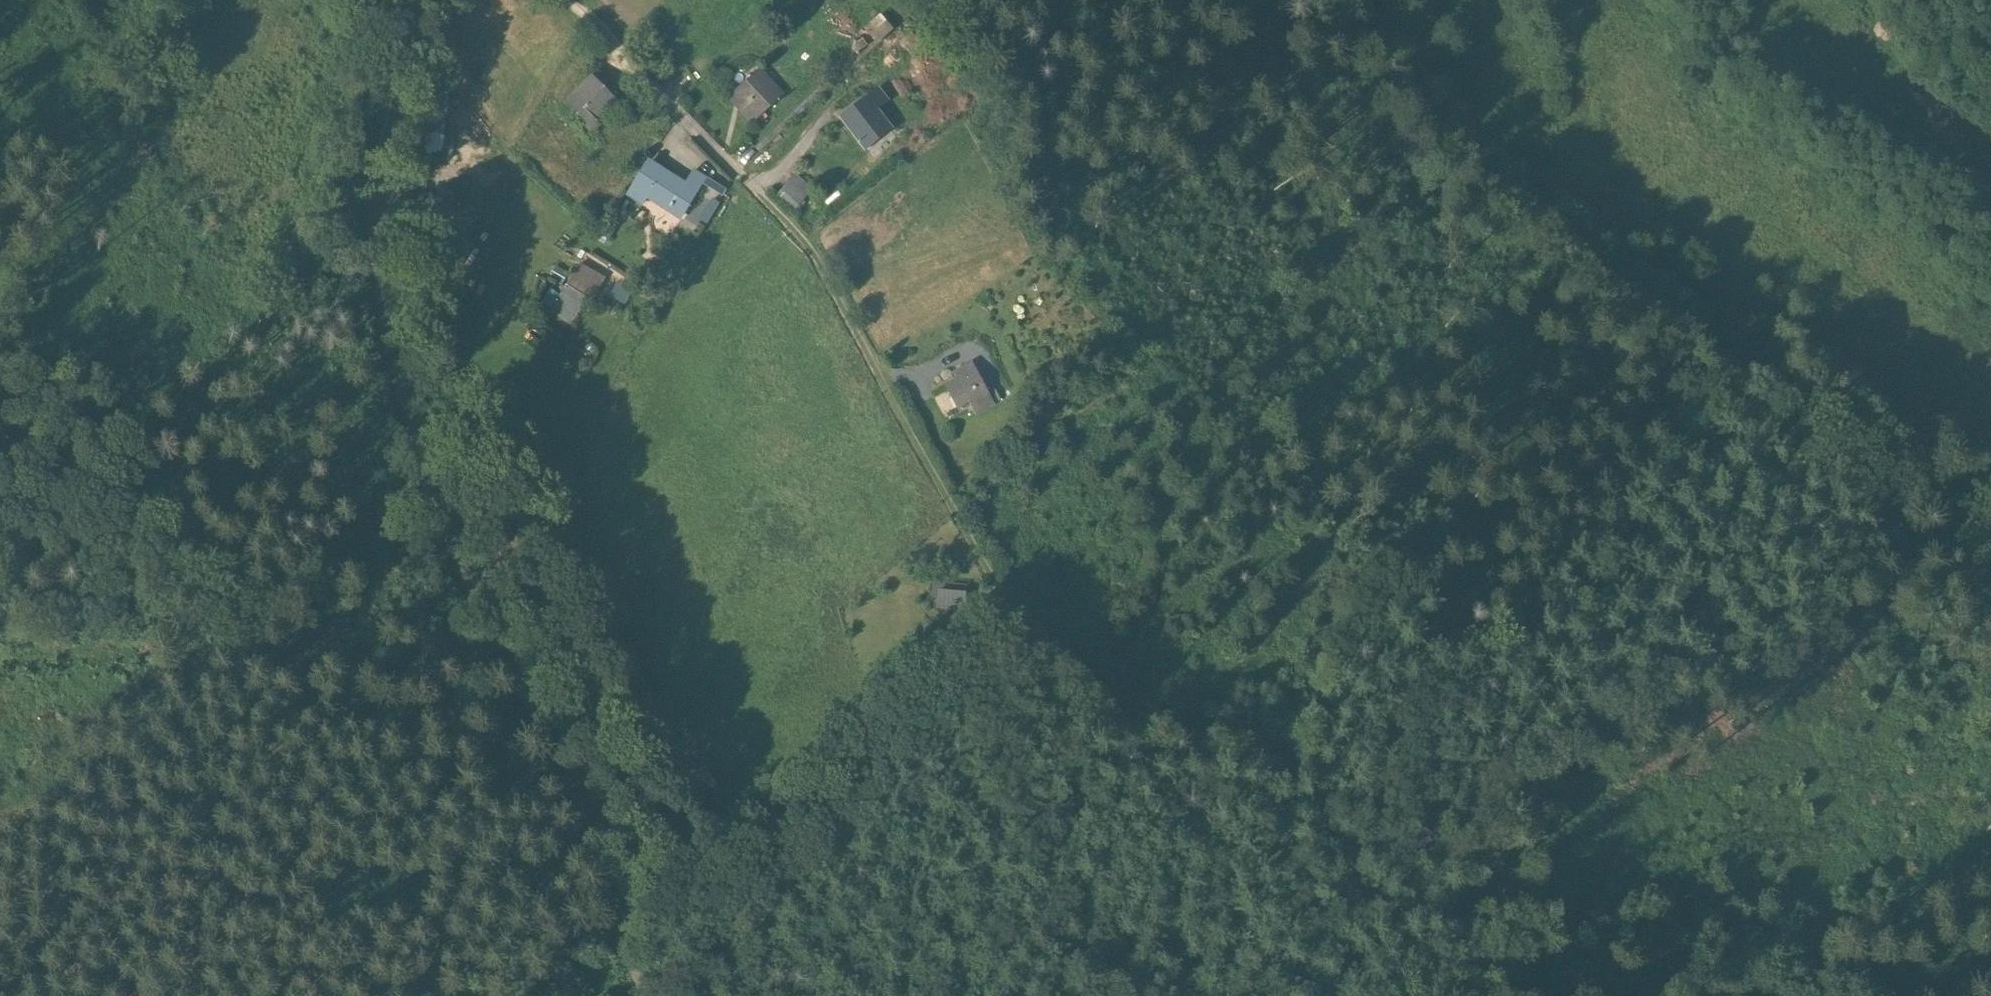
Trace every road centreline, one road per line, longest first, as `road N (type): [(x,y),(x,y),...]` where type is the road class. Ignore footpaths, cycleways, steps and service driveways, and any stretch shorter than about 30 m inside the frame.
road 1 (track): [(1353,0),(1414,103),(1480,181),(1660,314),(1910,462),(1990,553)]
road 2 (track): [(1990,126),(1954,110),(1892,0)]

